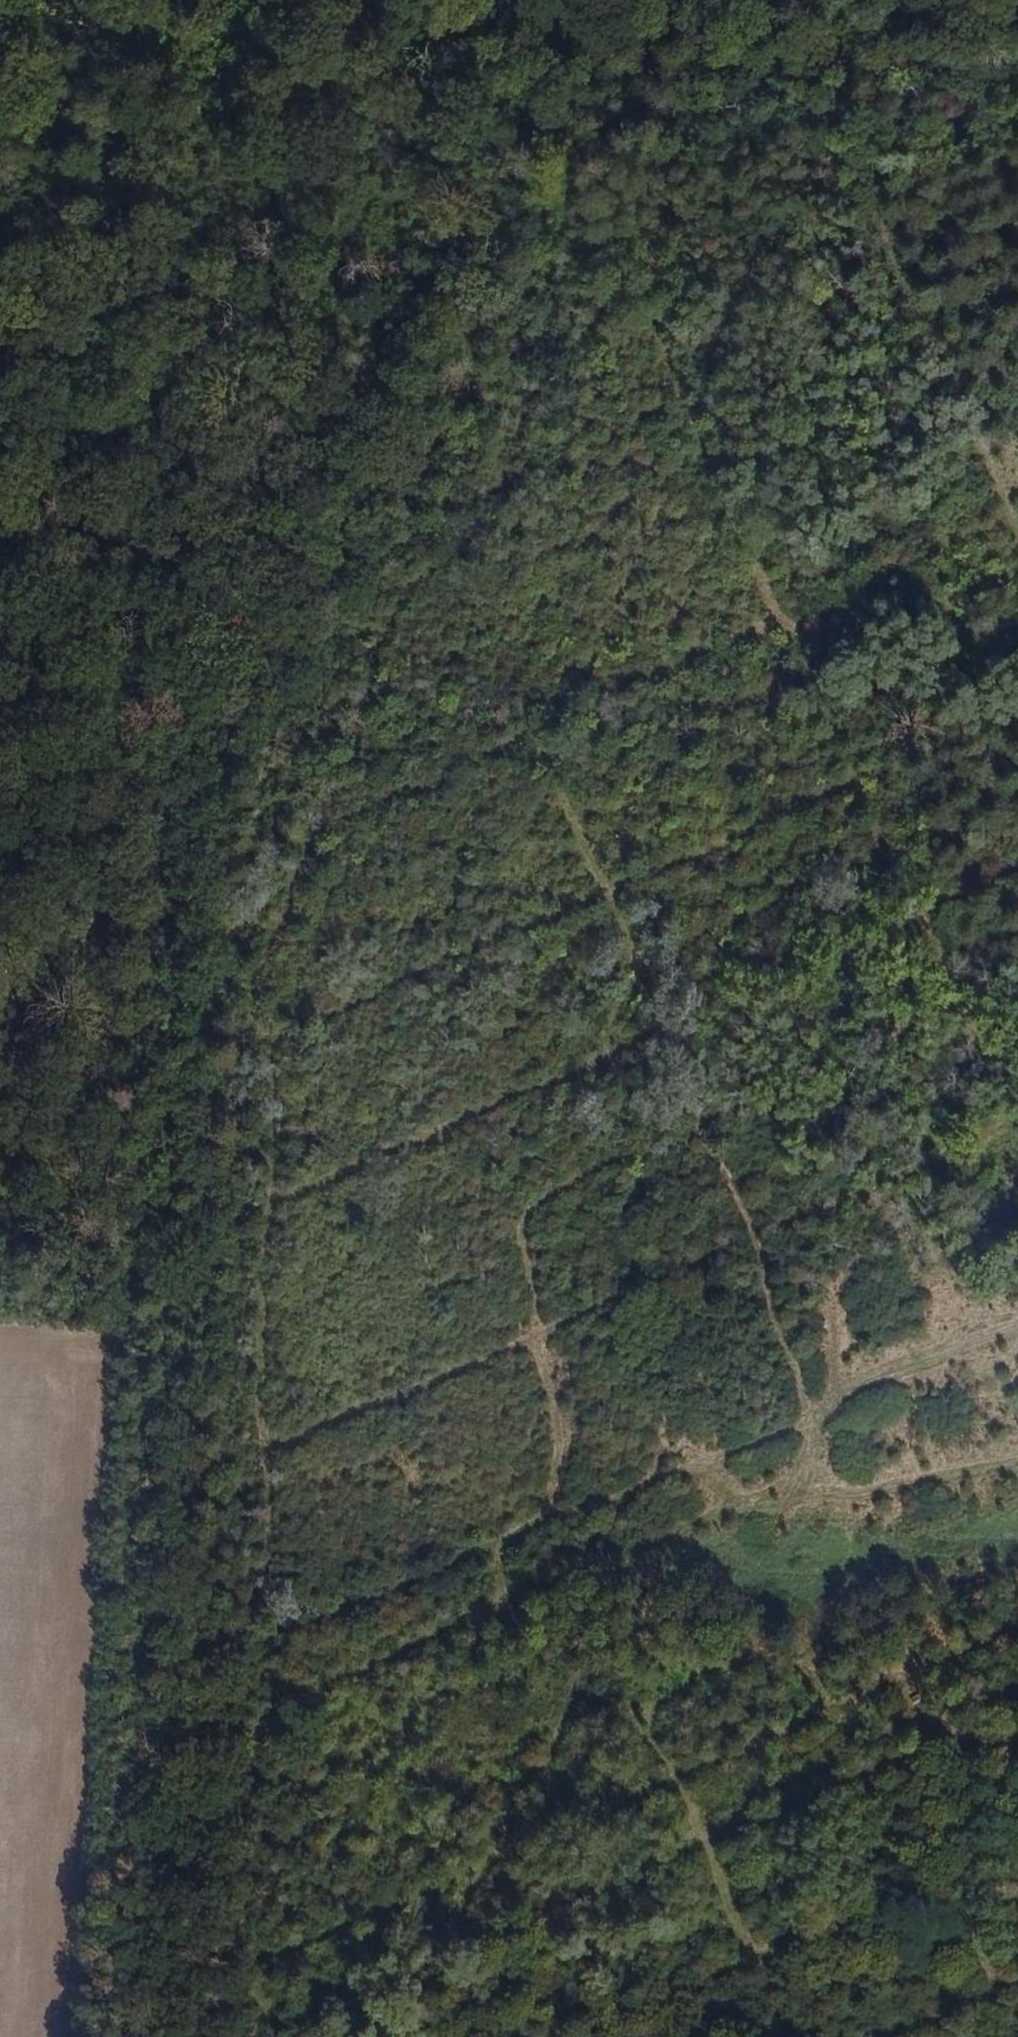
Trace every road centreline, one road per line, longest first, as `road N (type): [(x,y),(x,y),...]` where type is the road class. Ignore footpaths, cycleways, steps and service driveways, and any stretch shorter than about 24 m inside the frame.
road 1 (track): [(130,2036),(211,752),(490,285),(507,155),(542,0)]
road 2 (track): [(0,463),(27,453),(30,443),(179,392),(366,498)]

